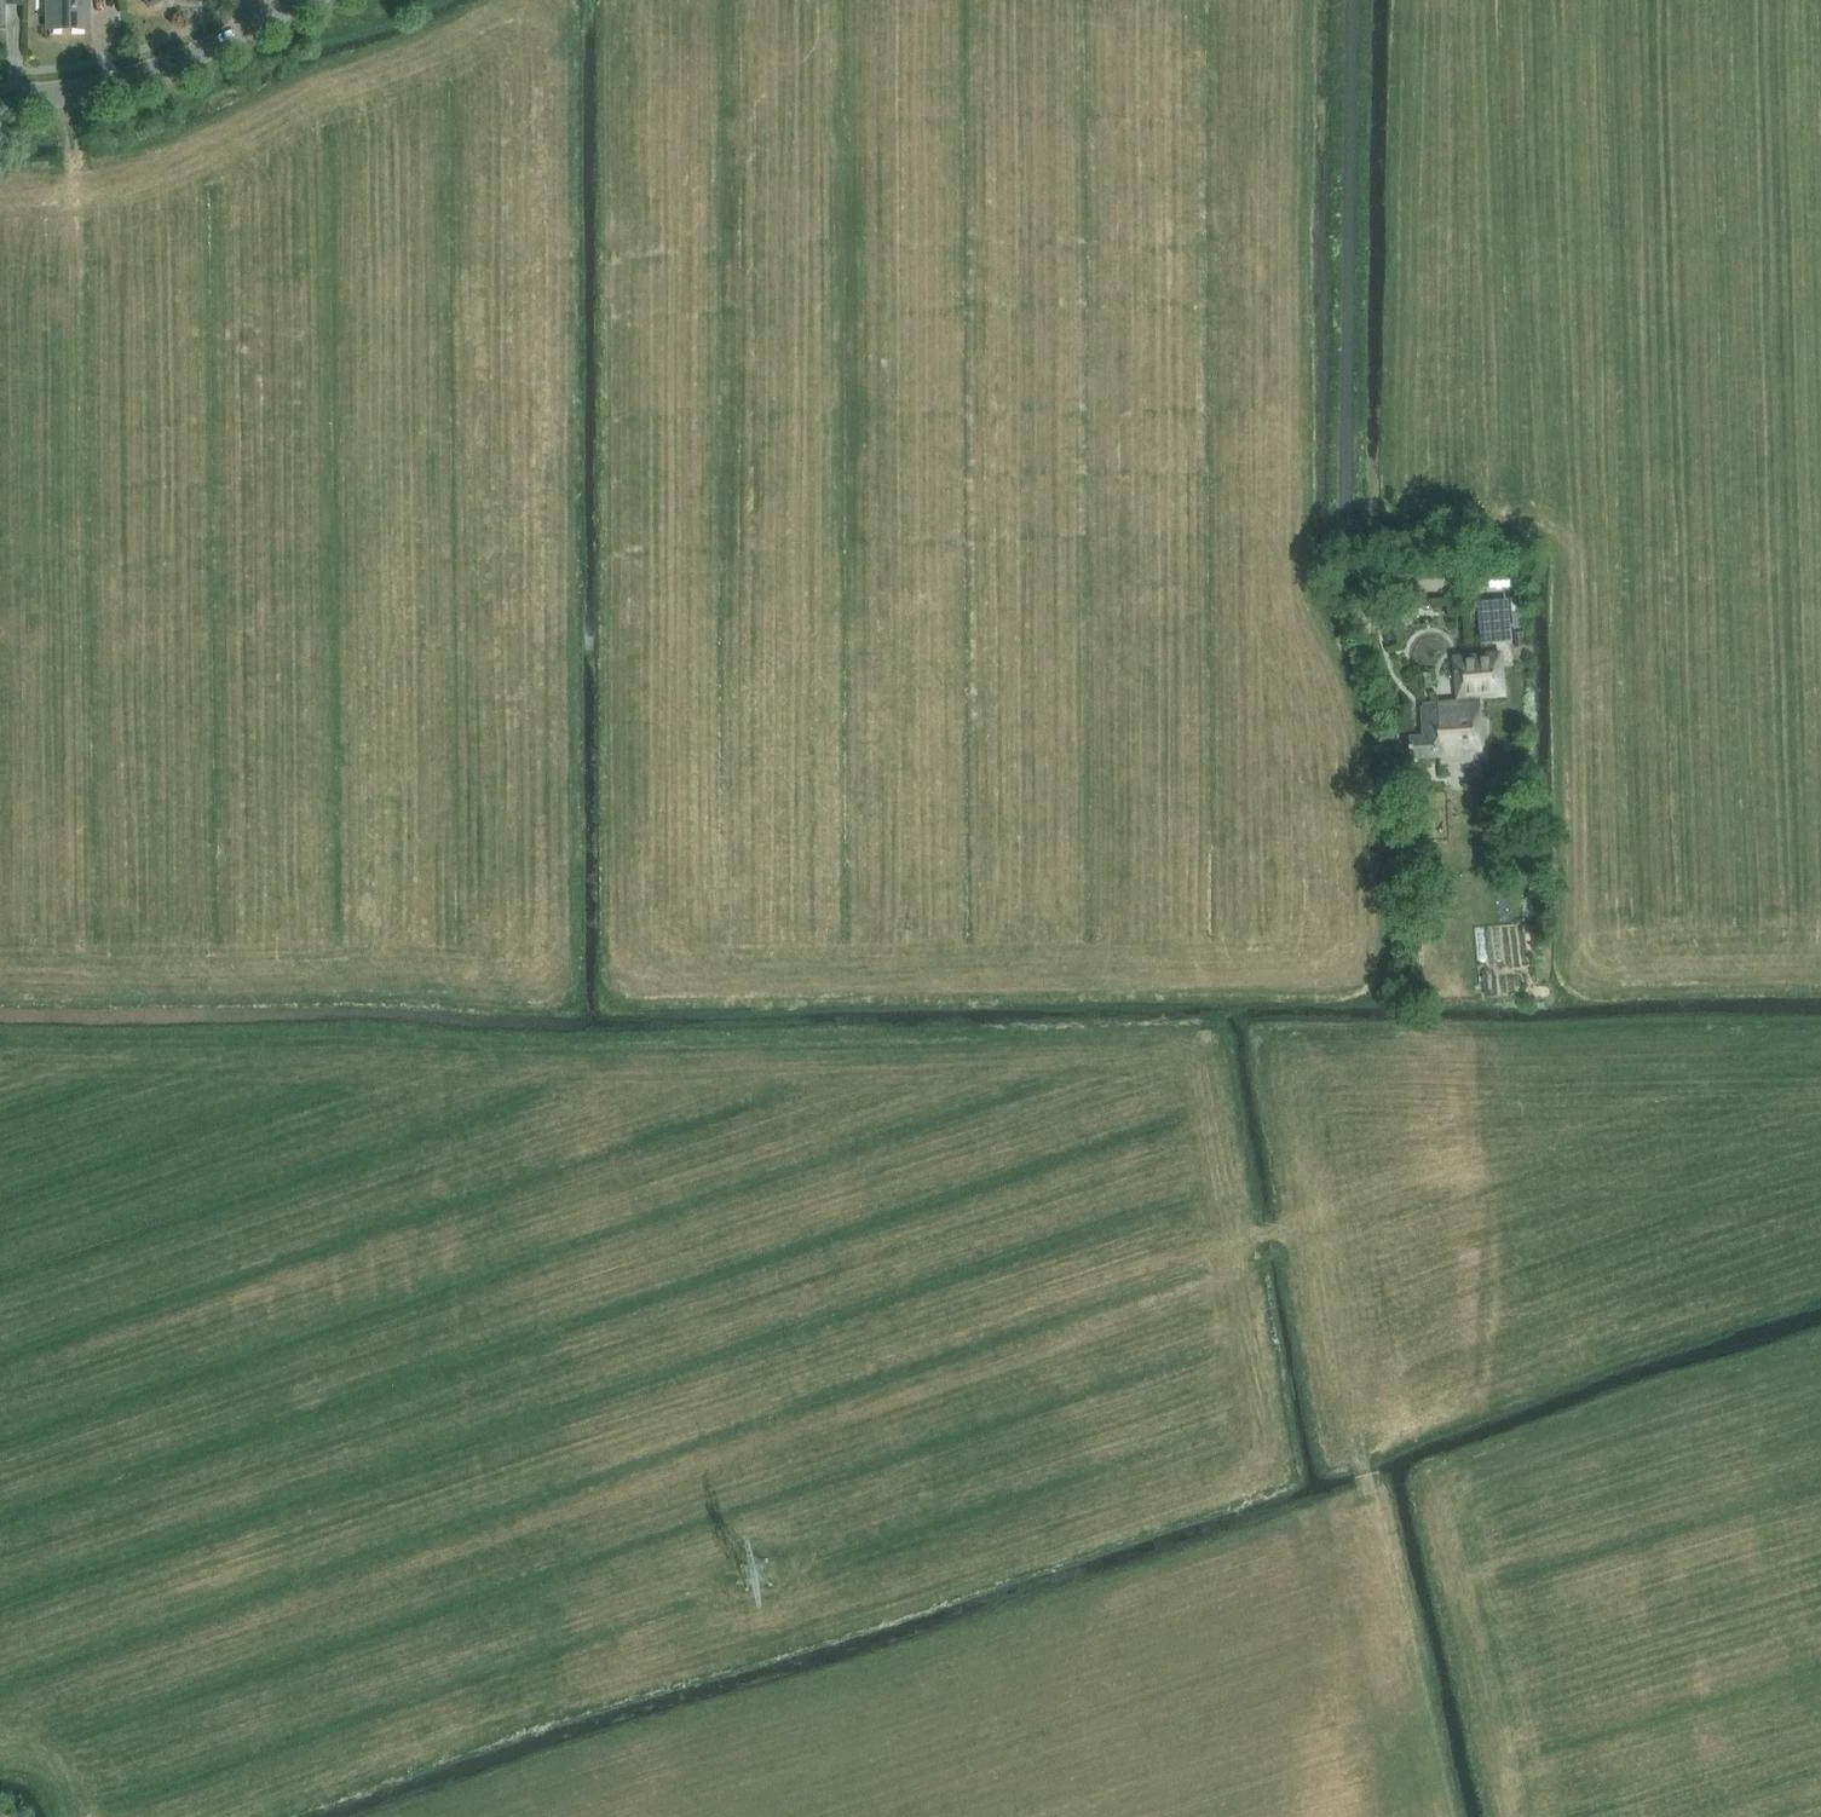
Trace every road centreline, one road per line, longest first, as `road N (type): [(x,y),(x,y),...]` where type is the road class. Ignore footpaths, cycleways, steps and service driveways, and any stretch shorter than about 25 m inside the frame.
road 1 (tertiary): [(0,99),(103,91),(164,73),(266,21)]

